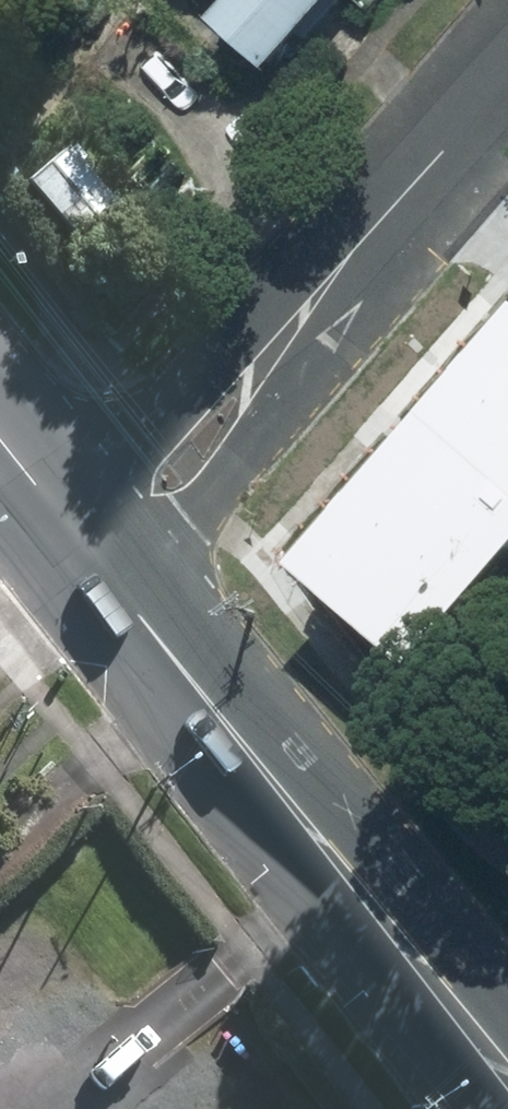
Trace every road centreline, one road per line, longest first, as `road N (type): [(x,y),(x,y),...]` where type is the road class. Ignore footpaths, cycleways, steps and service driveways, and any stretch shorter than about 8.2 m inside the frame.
road 1 (residential): [(99,562),(507,85)]
road 2 (secondary): [(99,562),(396,924)]
road 3 (secondary): [(396,924),(507,1067)]
road 4 (secondary): [(0,437),(99,562)]
road 5 (tertiary): [(396,924),(507,996)]

